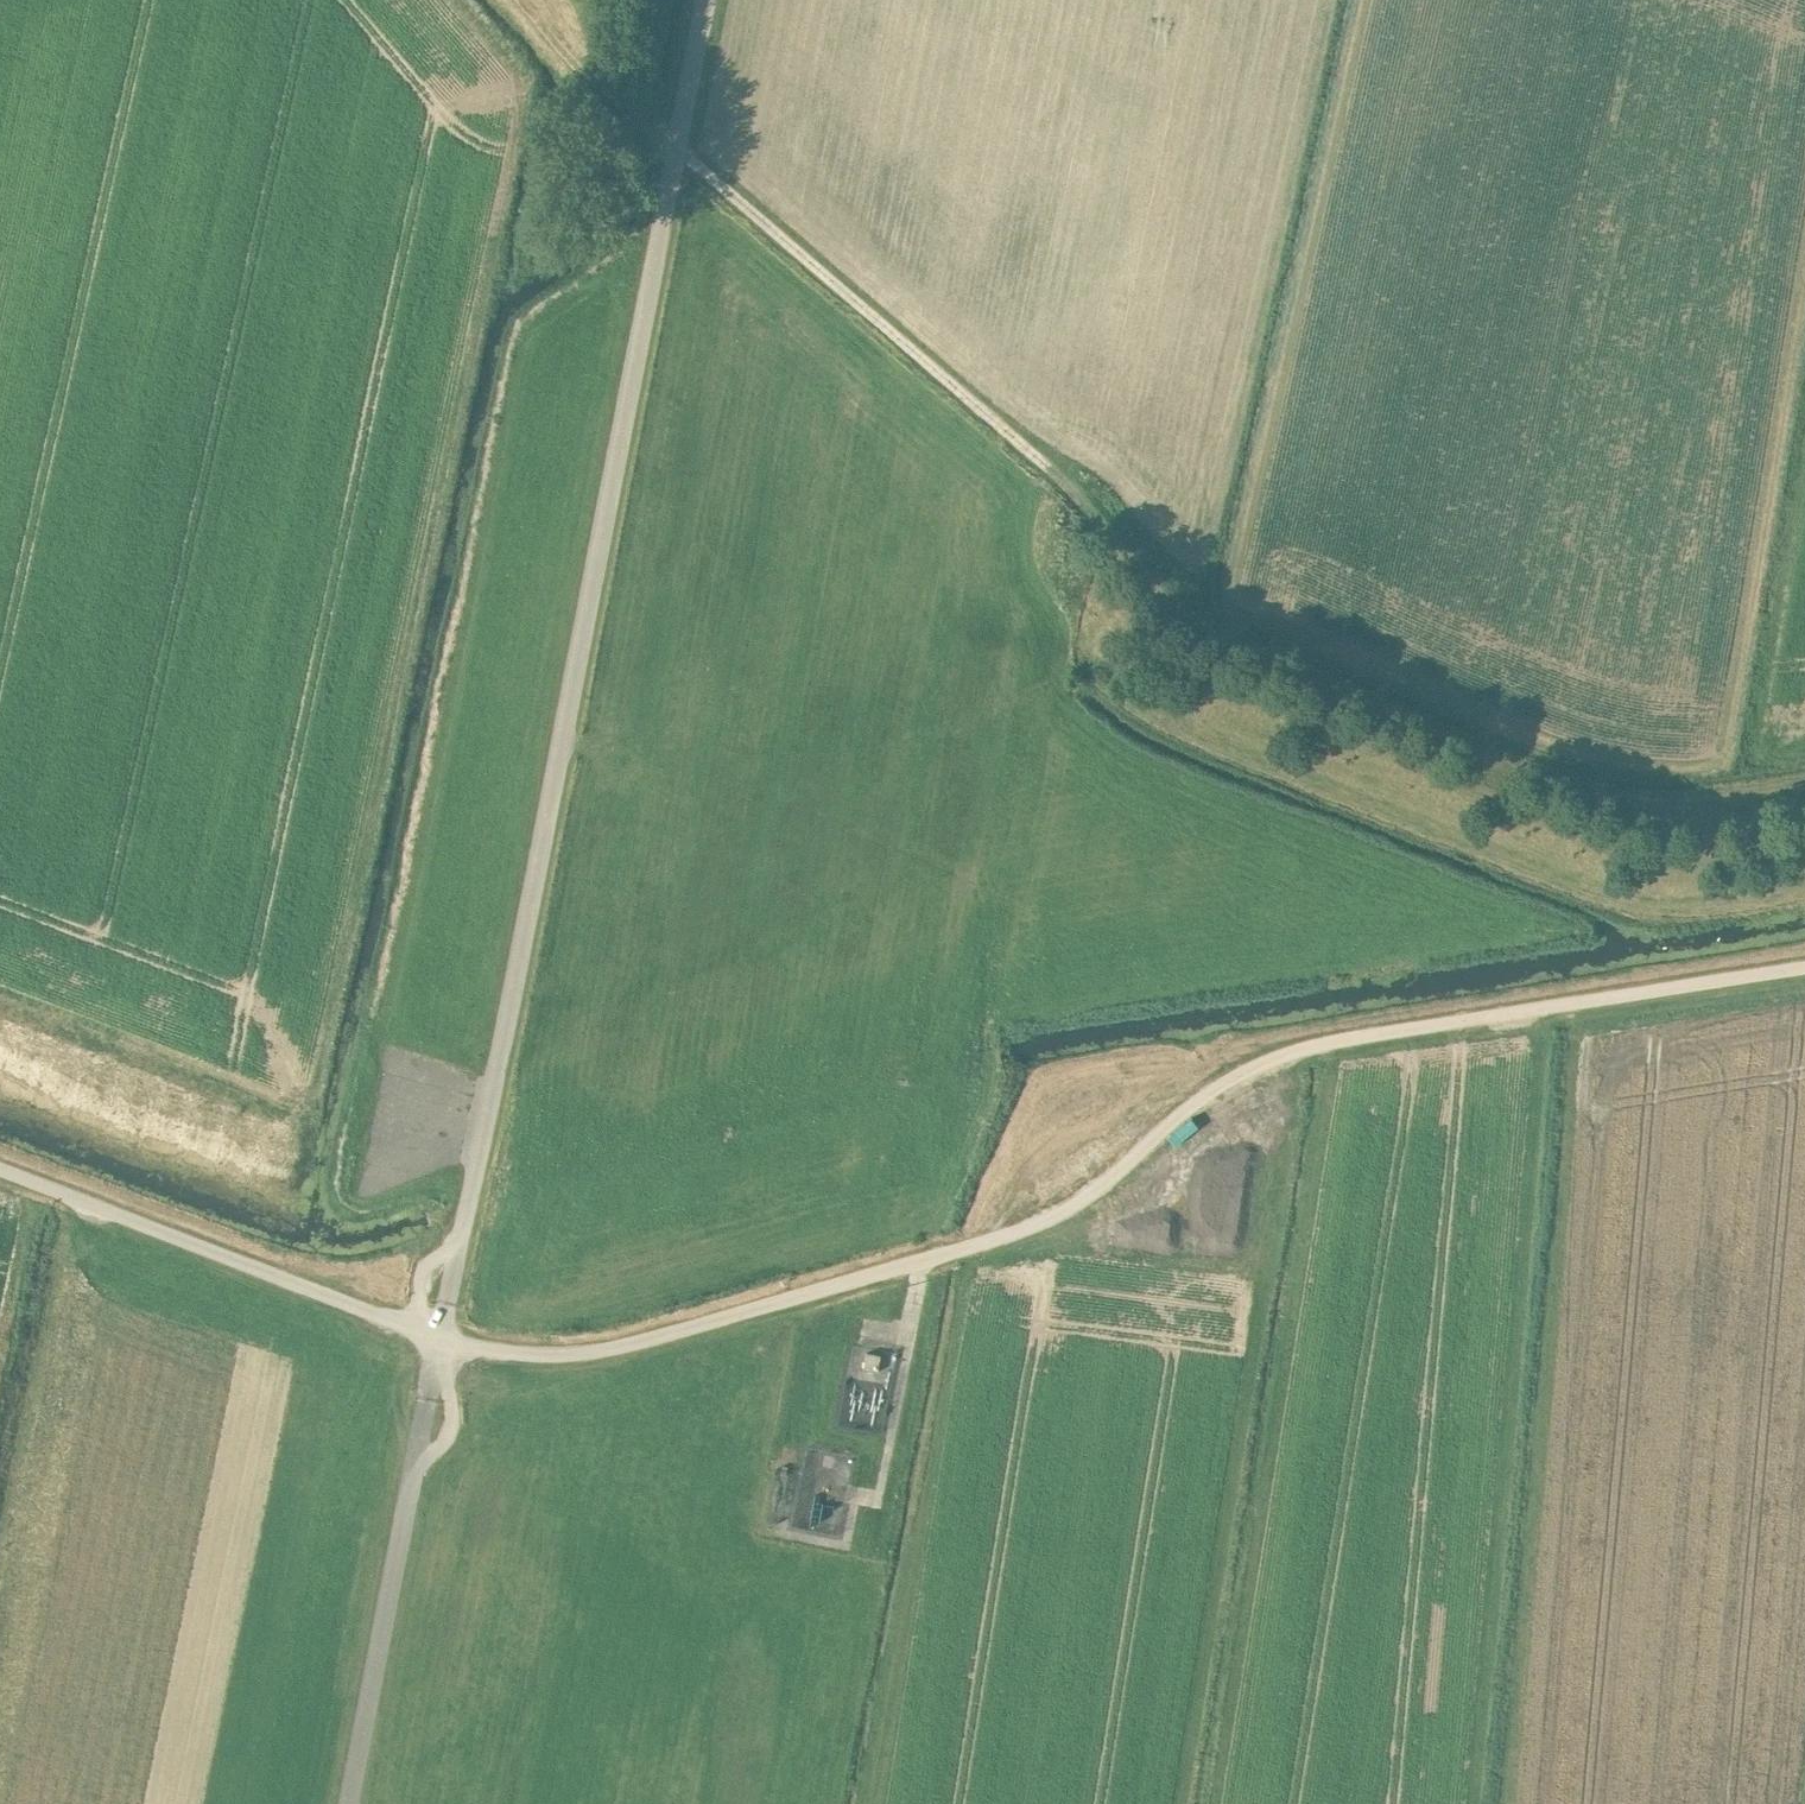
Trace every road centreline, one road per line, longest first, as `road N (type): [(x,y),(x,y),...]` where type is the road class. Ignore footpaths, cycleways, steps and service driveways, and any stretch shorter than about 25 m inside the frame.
road 1 (unclassified): [(440,1336),(548,1355),(648,1339),(1057,1214),(1229,1078),(1289,1051),(1804,967)]
road 2 (track): [(1039,461),(1087,644),(1163,717),(1336,791),(1624,896),(1659,902),(1804,881)]
road 3 (track): [(1255,656),(1550,783),(1643,813),(1804,793)]
road 4 (track): [(676,148),(1039,461)]
road 5 (unclassified): [(440,1336),(0,1172)]
road 6 (track): [(1039,461),(1188,626),(1213,635),(1239,609)]

